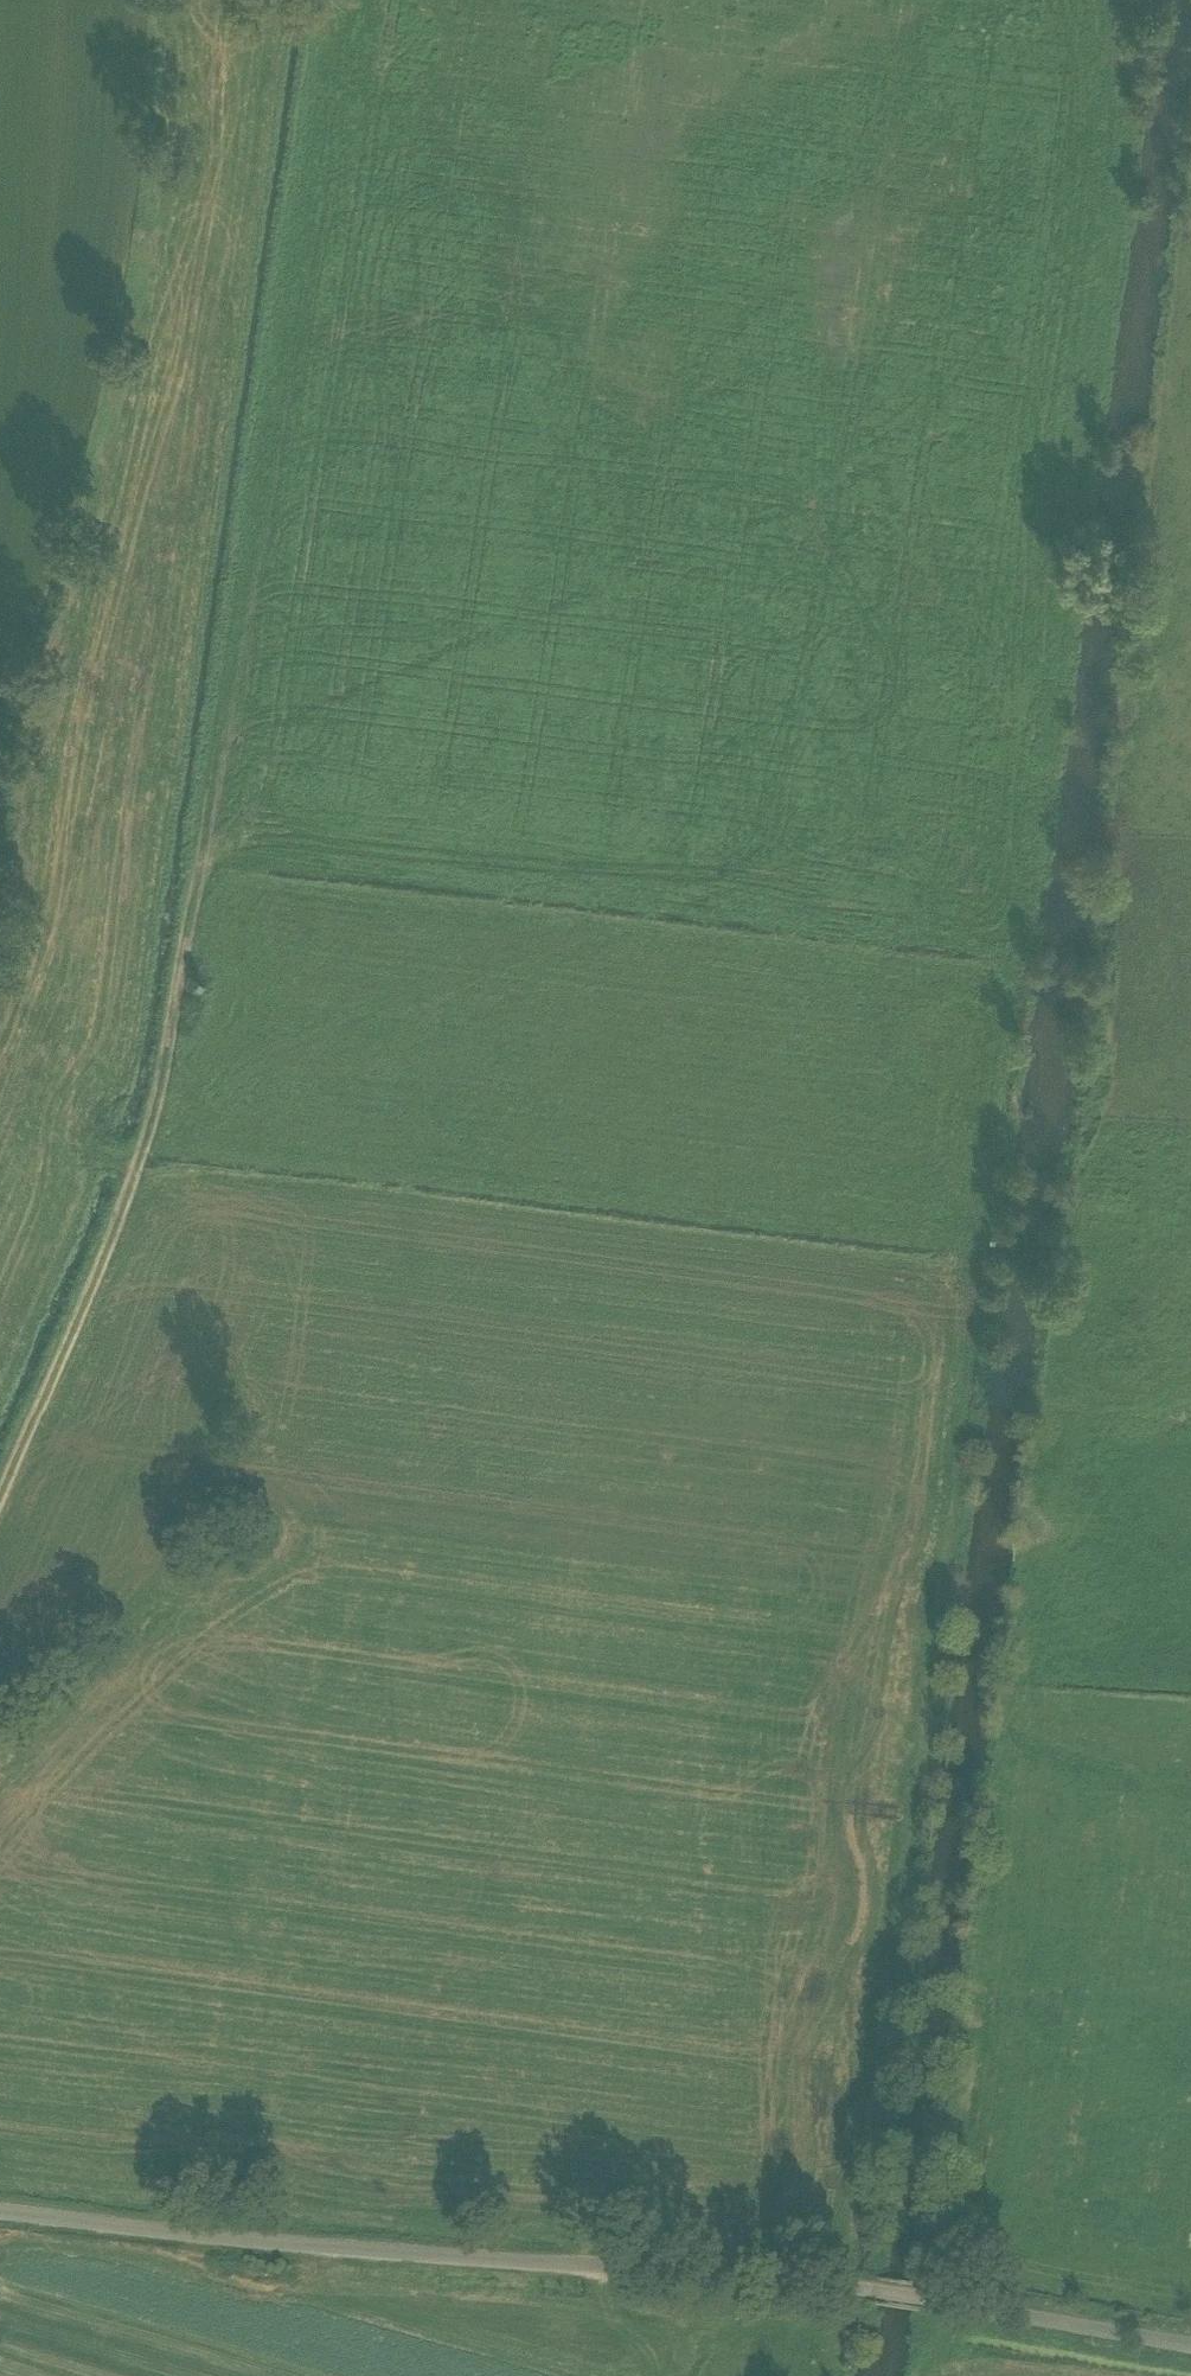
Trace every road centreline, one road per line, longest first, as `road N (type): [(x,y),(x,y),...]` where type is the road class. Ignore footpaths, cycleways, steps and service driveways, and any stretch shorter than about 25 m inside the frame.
road 1 (unclassified): [(0,2216),(312,2254),(875,2297),(1190,2359)]
road 2 (track): [(0,1503),(150,1149)]

